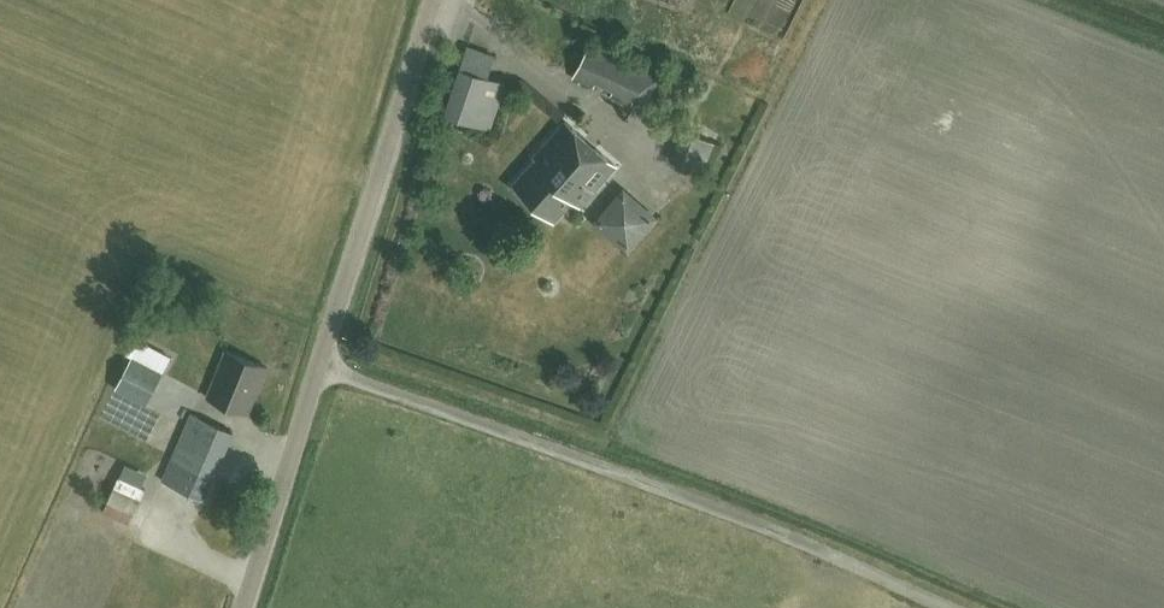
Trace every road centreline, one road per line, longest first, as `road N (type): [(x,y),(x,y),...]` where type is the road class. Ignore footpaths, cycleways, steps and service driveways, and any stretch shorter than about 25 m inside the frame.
road 1 (unclassified): [(243,607),(433,0)]

